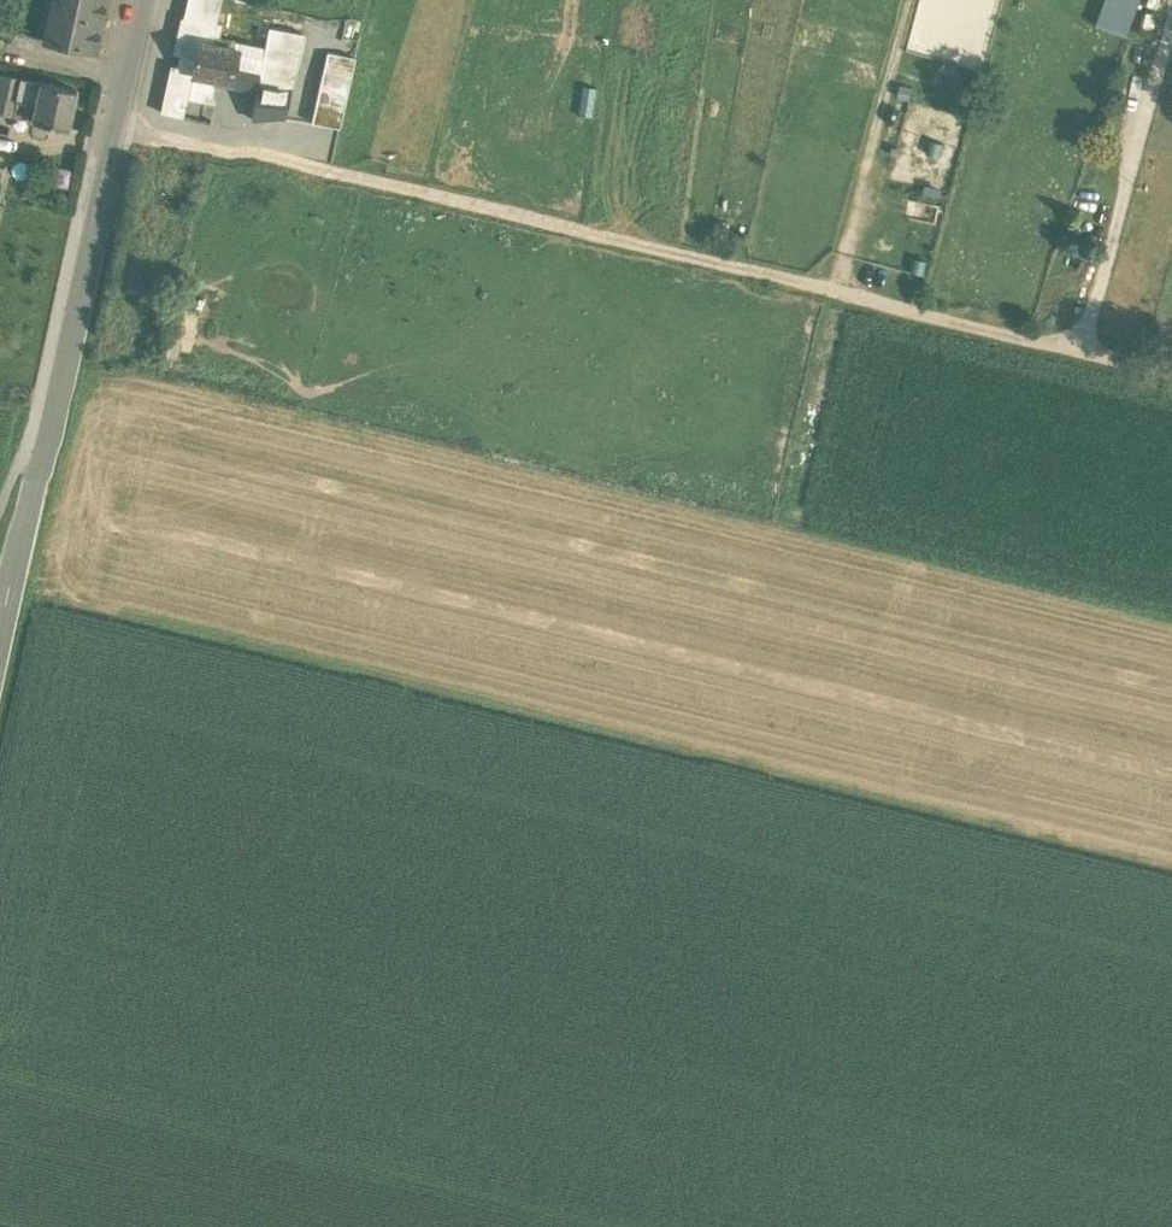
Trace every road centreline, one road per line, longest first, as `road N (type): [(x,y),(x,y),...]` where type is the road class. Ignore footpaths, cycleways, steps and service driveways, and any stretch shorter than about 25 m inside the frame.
road 1 (track): [(111,122),(1171,380)]
road 2 (tertiary): [(0,633),(139,0)]

